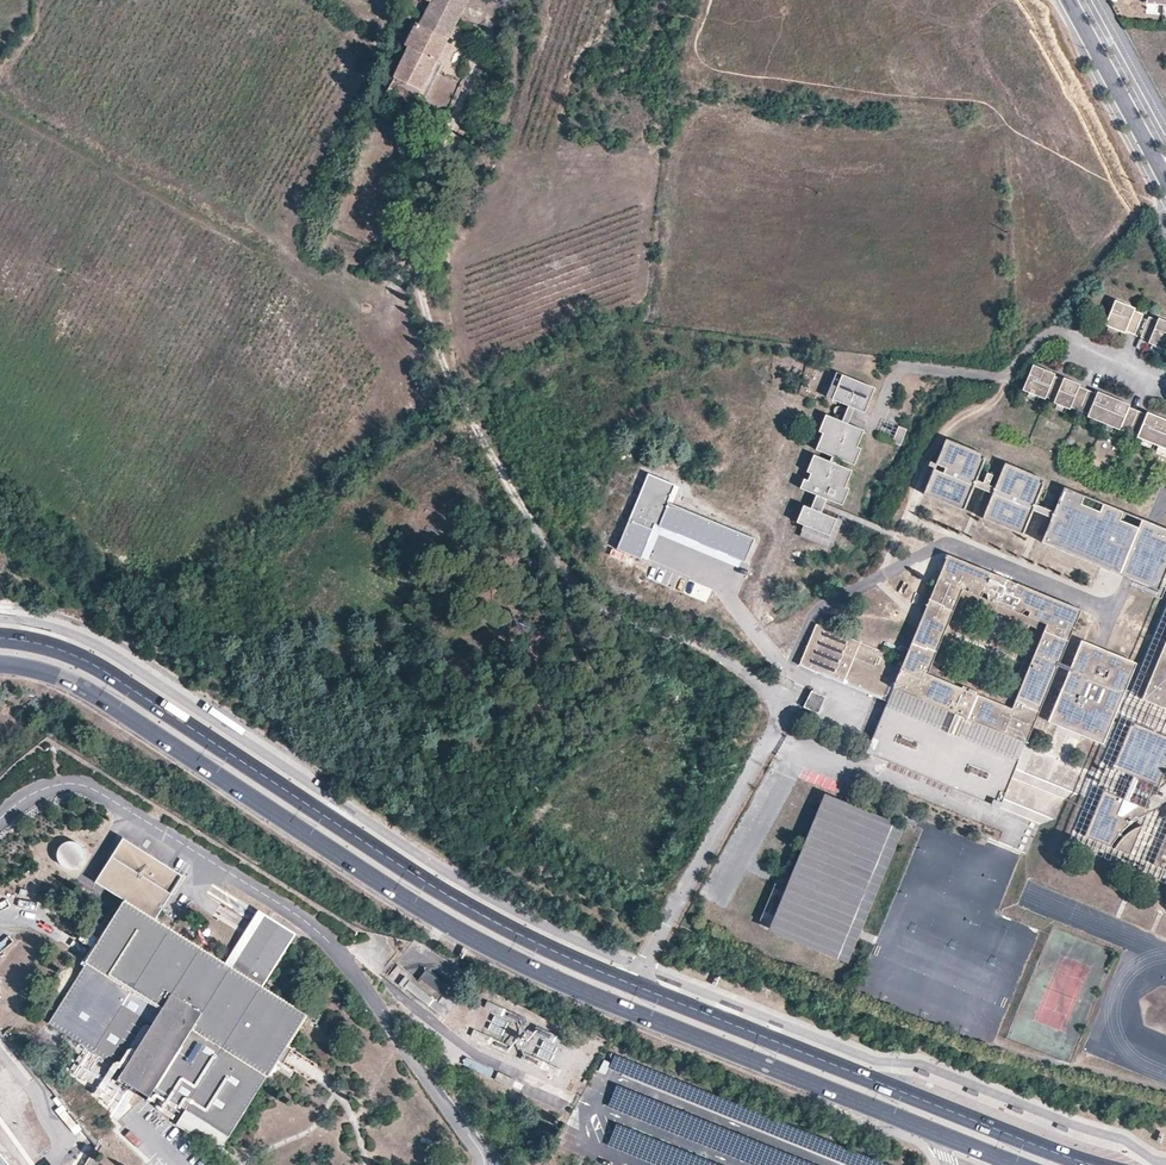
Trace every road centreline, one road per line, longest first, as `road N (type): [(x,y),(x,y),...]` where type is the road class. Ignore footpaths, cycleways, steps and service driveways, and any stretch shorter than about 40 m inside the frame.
road 1 (primary): [(1095,1164),(518,934),(408,873),(90,661),(44,643),(0,638)]
road 2 (primary): [(0,664),(93,696),(431,916),(613,1009),(1010,1164)]
road 3 (track): [(479,67),(413,233),(418,282),(444,367),(571,586),(631,637),(684,641),(748,678)]
road 4 (residential): [(1068,0),(1165,179)]

